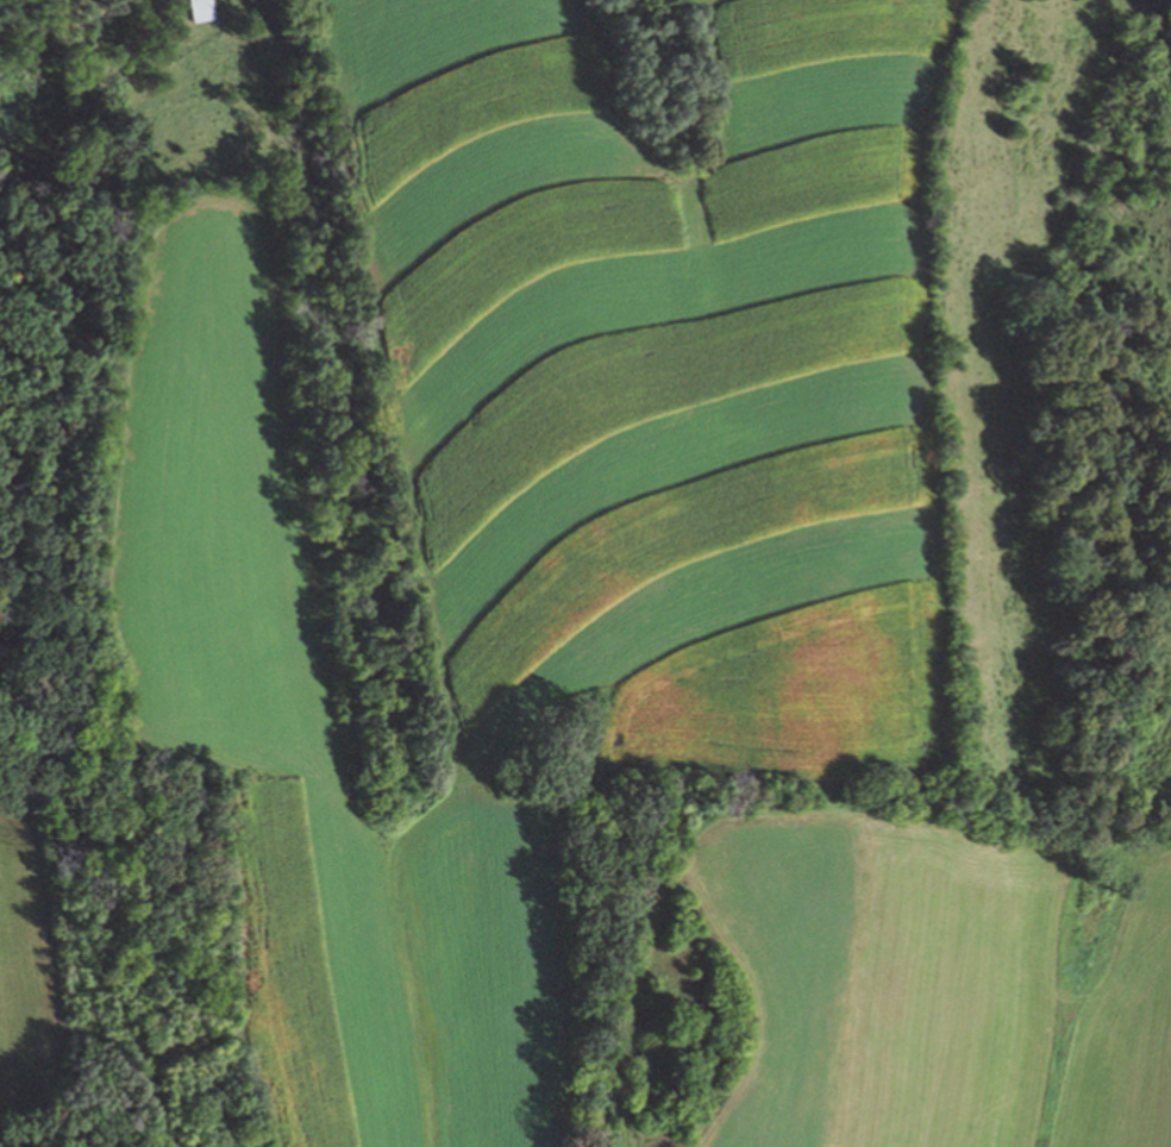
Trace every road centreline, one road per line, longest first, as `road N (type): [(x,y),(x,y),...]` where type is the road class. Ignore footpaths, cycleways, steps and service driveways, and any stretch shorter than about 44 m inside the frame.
road 1 (track): [(602,801),(646,903),(621,1018),(614,1146)]

